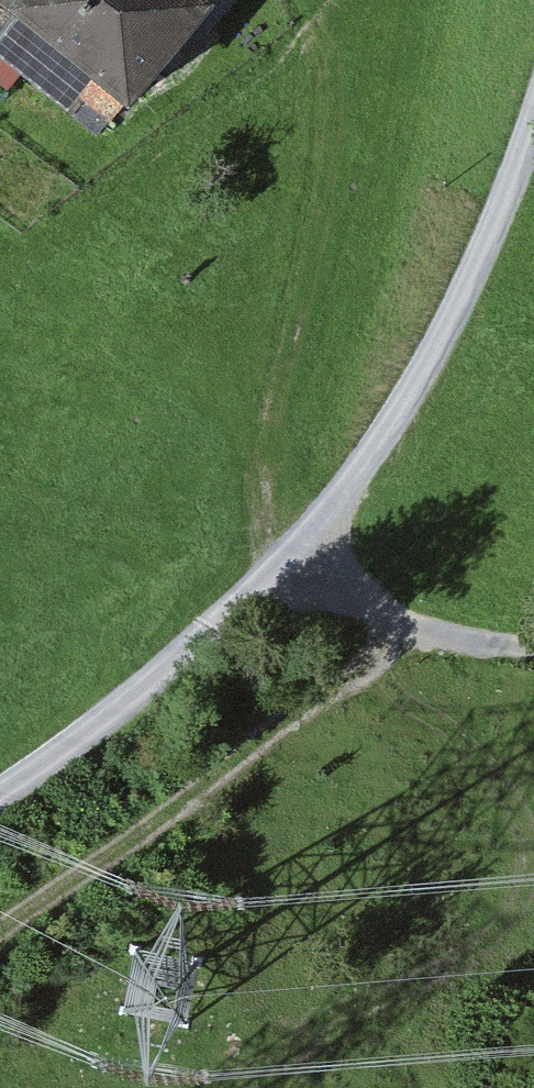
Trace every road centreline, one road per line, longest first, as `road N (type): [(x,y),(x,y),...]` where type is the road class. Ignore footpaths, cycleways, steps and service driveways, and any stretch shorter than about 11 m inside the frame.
road 1 (track): [(302,0),(320,21),(330,138),(272,458),(312,550)]
road 2 (track): [(403,621),(390,649),(0,920)]
road 3 (track): [(312,550),(399,409),(509,193),(533,113)]
road 4 (track): [(0,792),(312,550)]

